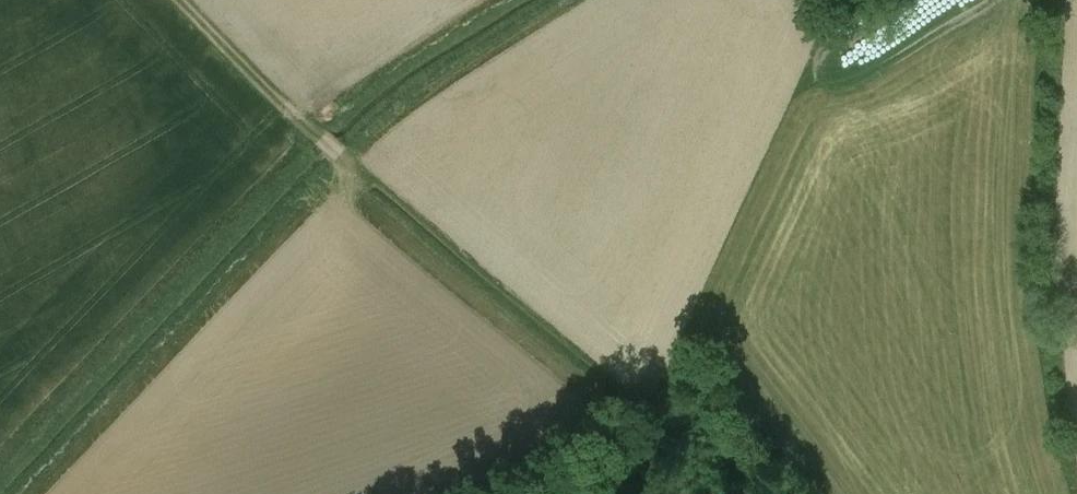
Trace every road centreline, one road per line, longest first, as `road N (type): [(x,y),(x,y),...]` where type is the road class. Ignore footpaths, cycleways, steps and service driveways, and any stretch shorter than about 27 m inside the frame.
road 1 (track): [(180,0),(351,163)]

